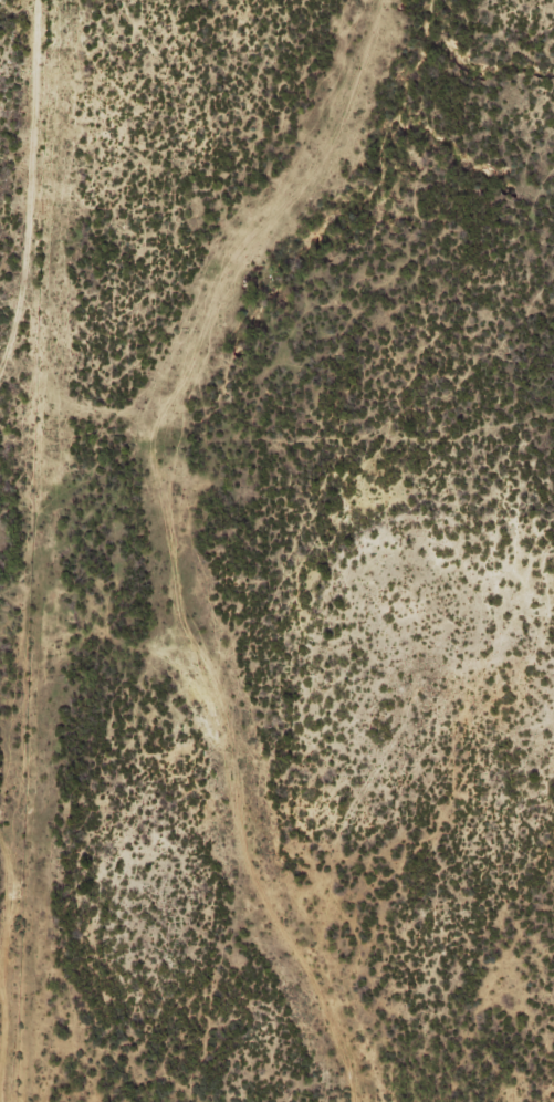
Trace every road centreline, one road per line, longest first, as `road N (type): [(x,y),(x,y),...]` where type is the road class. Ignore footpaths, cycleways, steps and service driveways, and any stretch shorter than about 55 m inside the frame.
road 1 (residential): [(383,1101),(381,1071),(365,1060),(365,1021),(337,977),(310,849),(265,755),(216,476),(249,314),(424,0)]
road 2 (residential): [(0,636),(55,716),(52,1101)]
road 3 (residential): [(119,0),(98,137),(0,446)]

